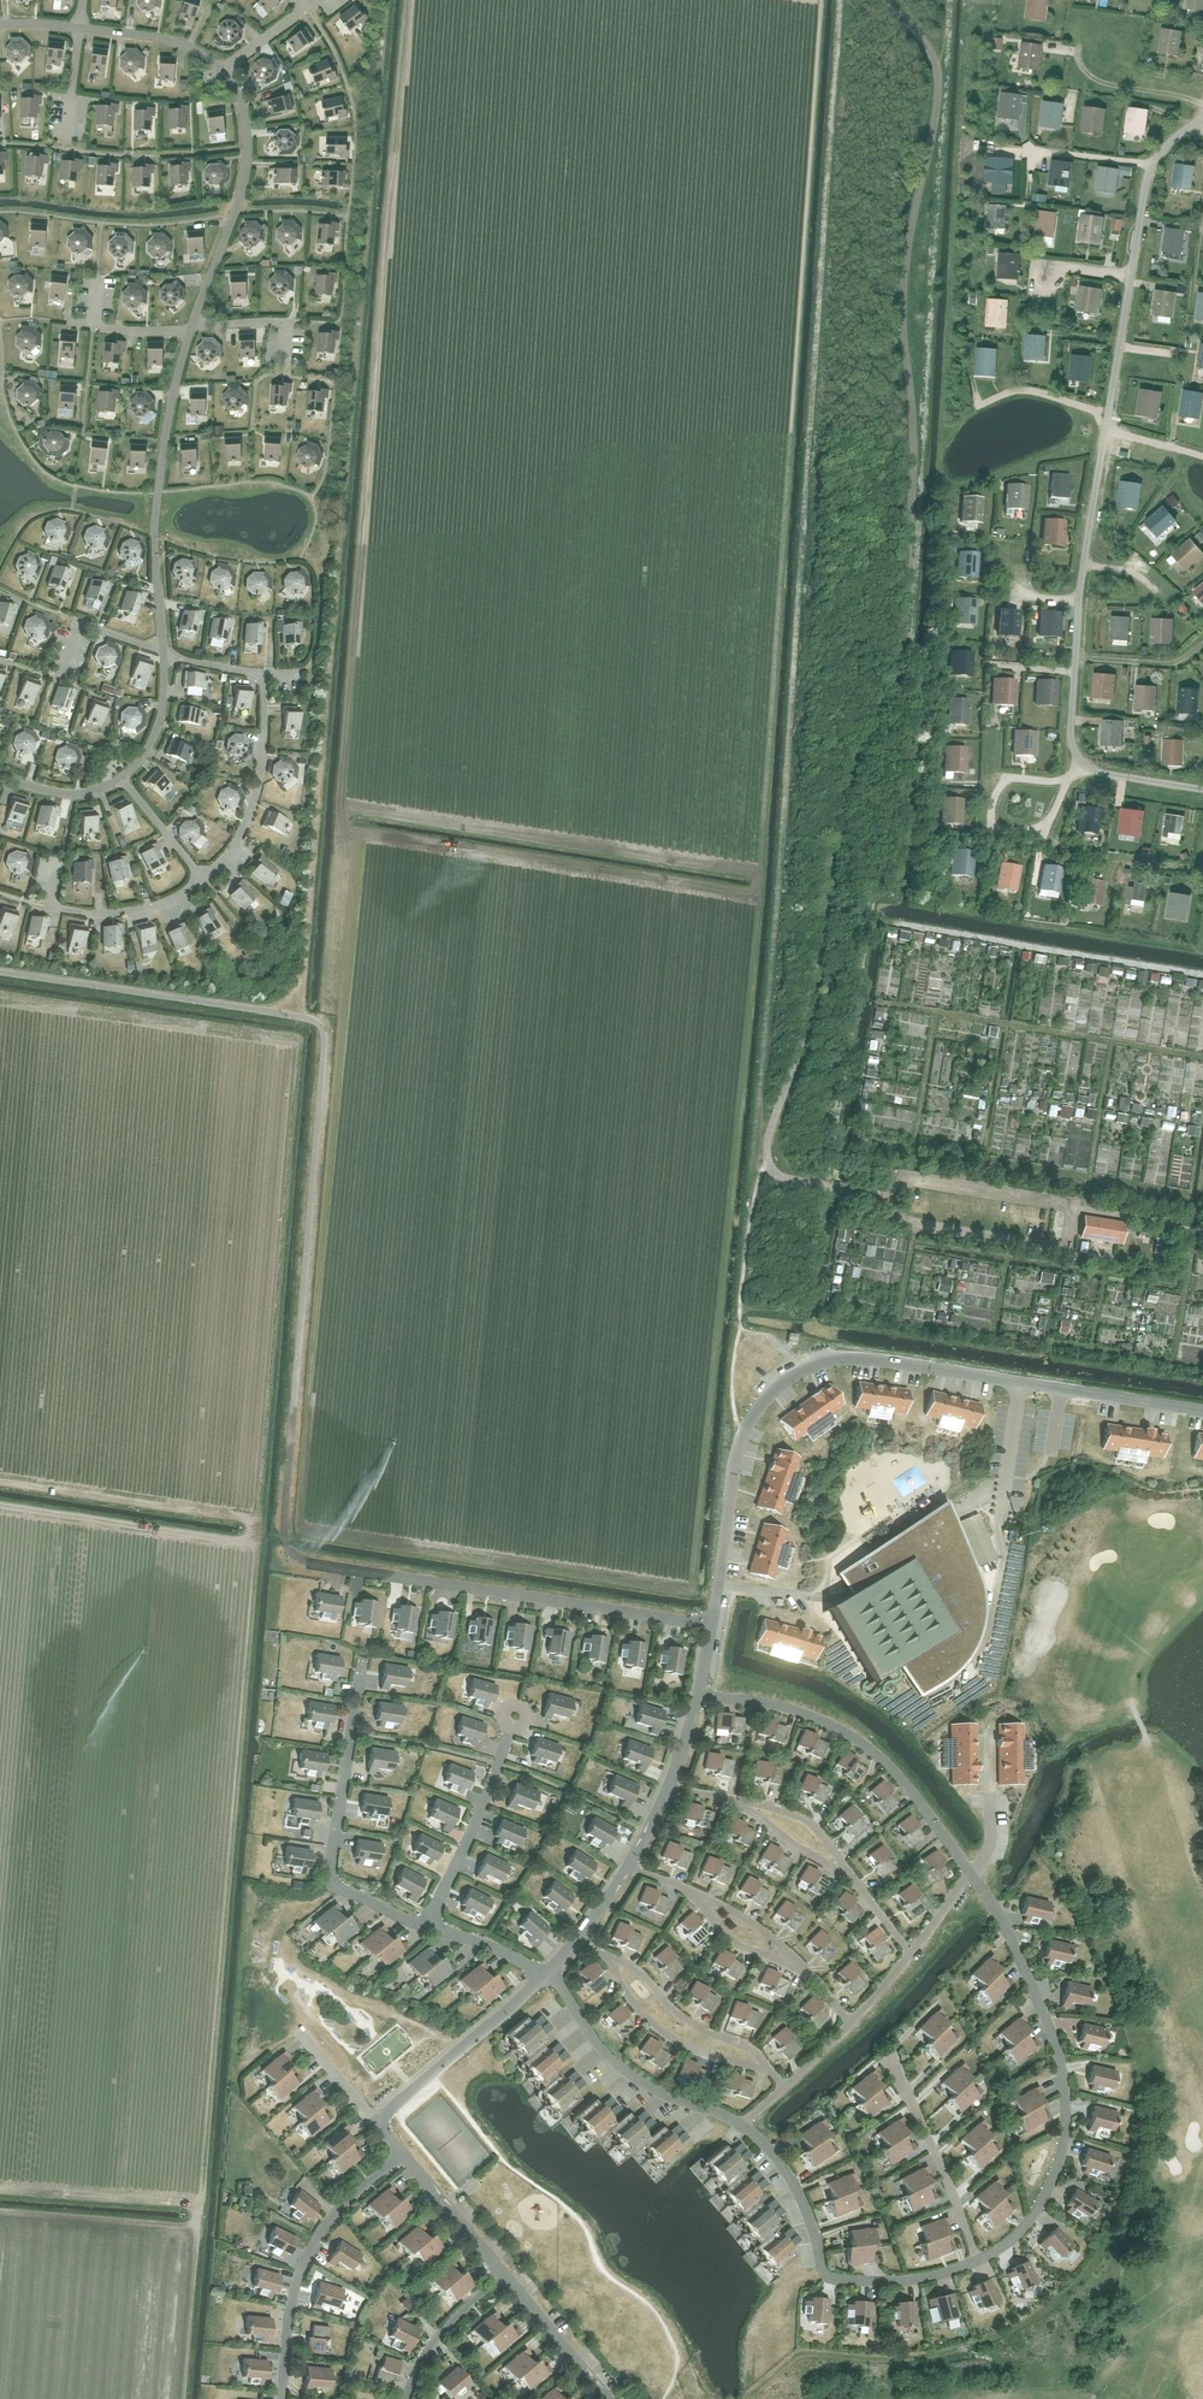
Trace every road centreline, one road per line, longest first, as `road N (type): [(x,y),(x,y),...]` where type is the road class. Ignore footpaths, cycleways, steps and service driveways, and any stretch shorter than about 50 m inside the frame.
road 1 (unclassified): [(824,1186),(776,1175),(767,1142),(808,1035),(843,802),(895,661),(908,598),(913,439),(903,316),(938,90),(930,52),(878,0)]
road 2 (unclassified): [(308,1562),(713,1625),(741,1439),(763,1403),(801,1371),(832,1360),(872,1359),(1202,1411)]
road 3 (track): [(197,2226),(251,1609)]
road 4 (track): [(0,1482),(253,1522),(251,1609)]
road 5 (unclassified): [(767,2070),(781,2087),(909,1954),(971,1872)]
road 6 (track): [(198,2204),(0,2189)]
road 7 (track): [(1202,97),(1089,77),(1078,59),(1079,42)]
road 8 (track): [(978,404),(1016,387),(1109,411)]
road 9 (track): [(1030,147),(1152,160)]
road 10 (track): [(1034,290),(1038,264),(1131,274)]

